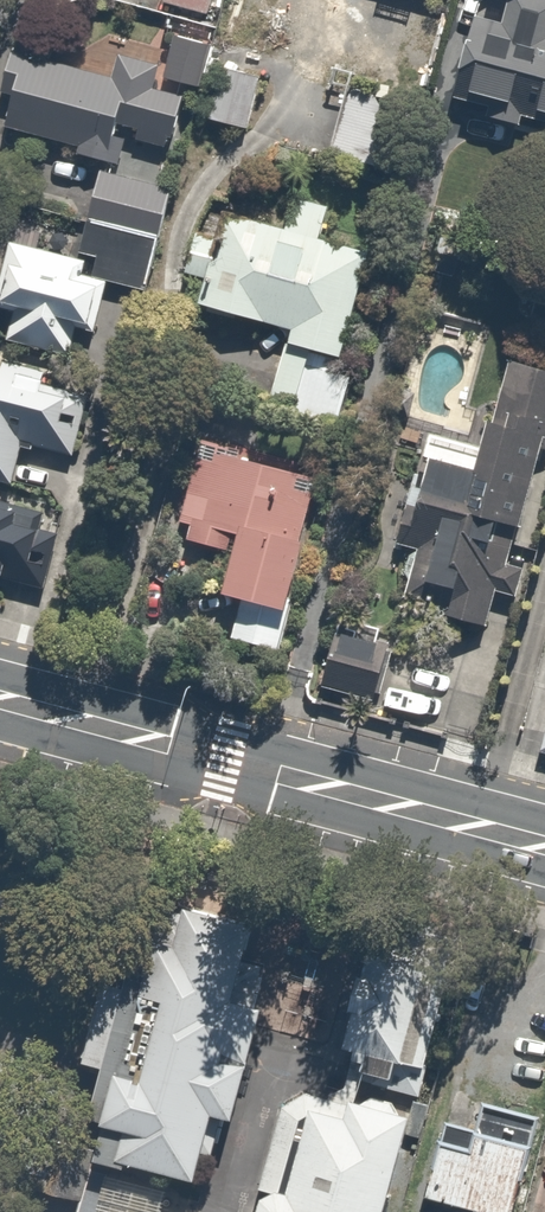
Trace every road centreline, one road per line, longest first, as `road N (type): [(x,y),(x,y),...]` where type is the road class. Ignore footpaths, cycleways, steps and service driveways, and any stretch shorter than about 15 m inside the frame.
road 1 (secondary): [(544,847),(0,701)]

